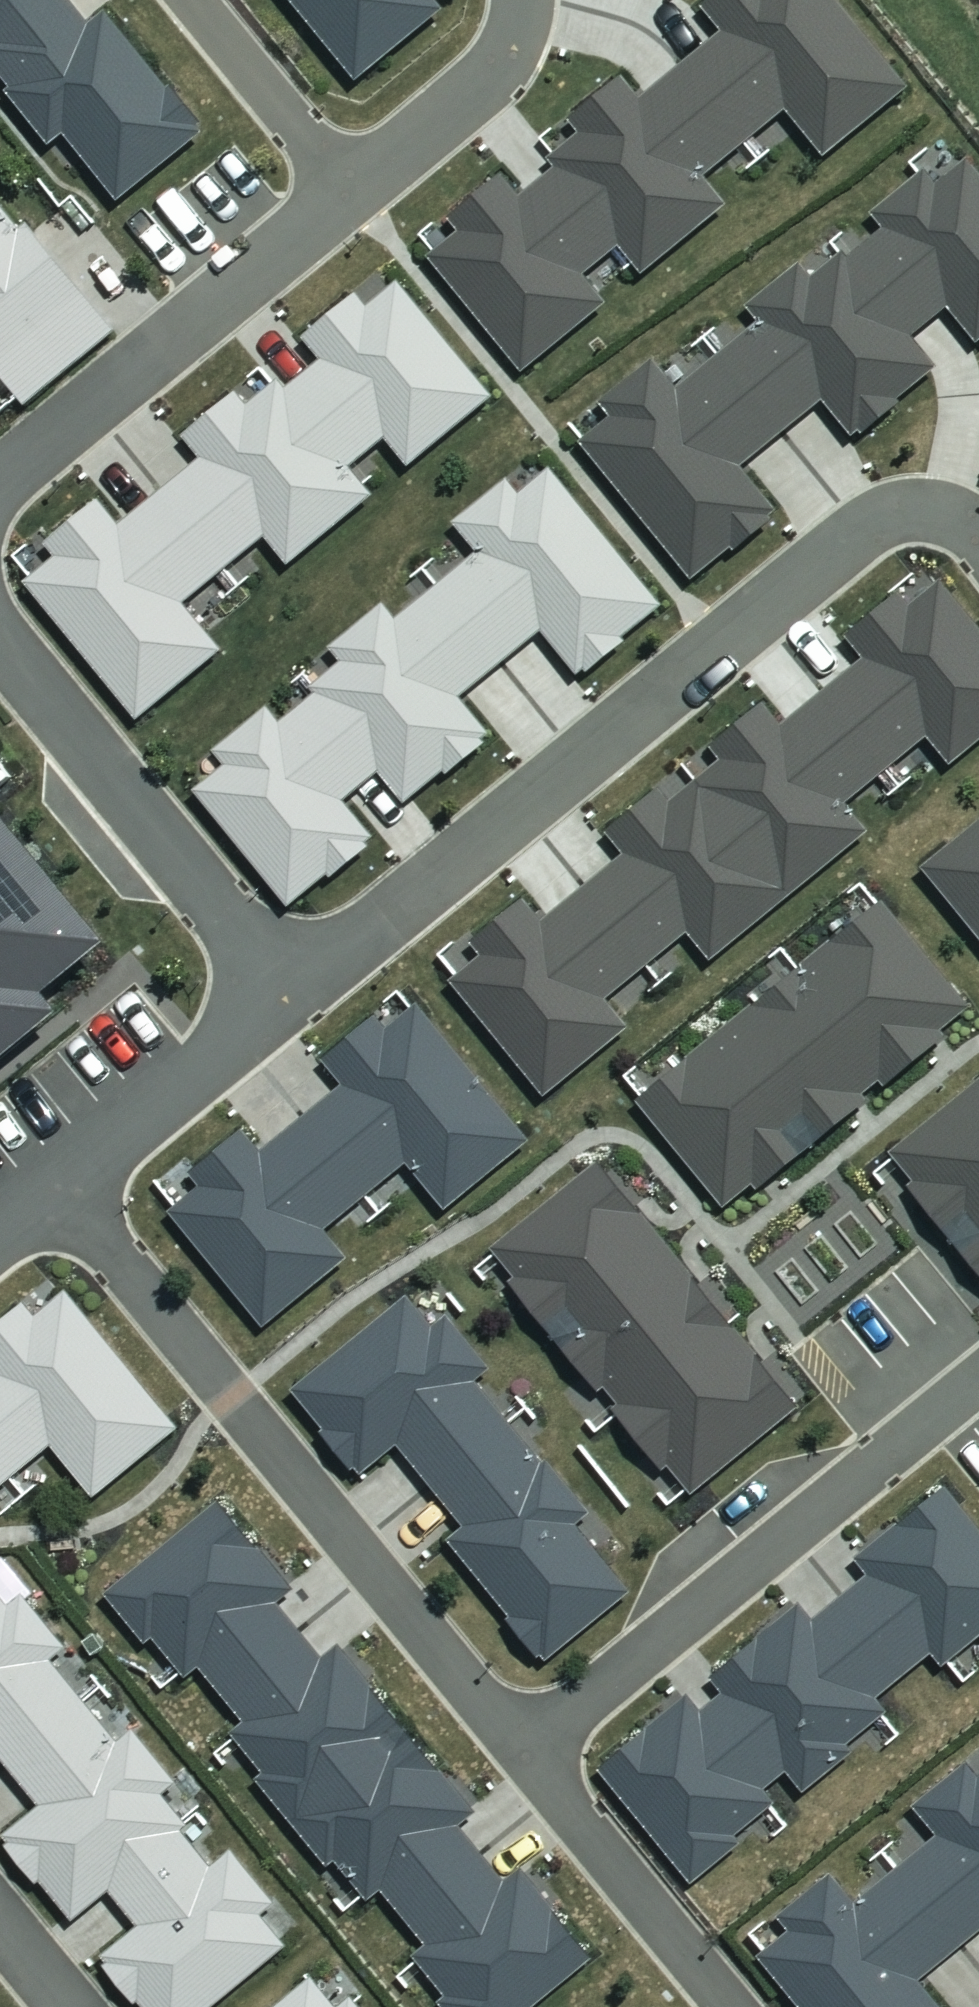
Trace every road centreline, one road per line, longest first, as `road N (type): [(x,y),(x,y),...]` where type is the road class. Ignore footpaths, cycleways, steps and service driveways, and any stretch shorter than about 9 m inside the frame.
road 1 (residential): [(61,1183),(730,2006)]
road 2 (residential): [(291,990),(875,521),(935,512),(978,540)]
road 3 (residential): [(525,0),(523,30),(506,57),(0,484)]
road 4 (residential): [(0,636),(291,990)]
road 5 (residential): [(61,1183),(291,990)]

